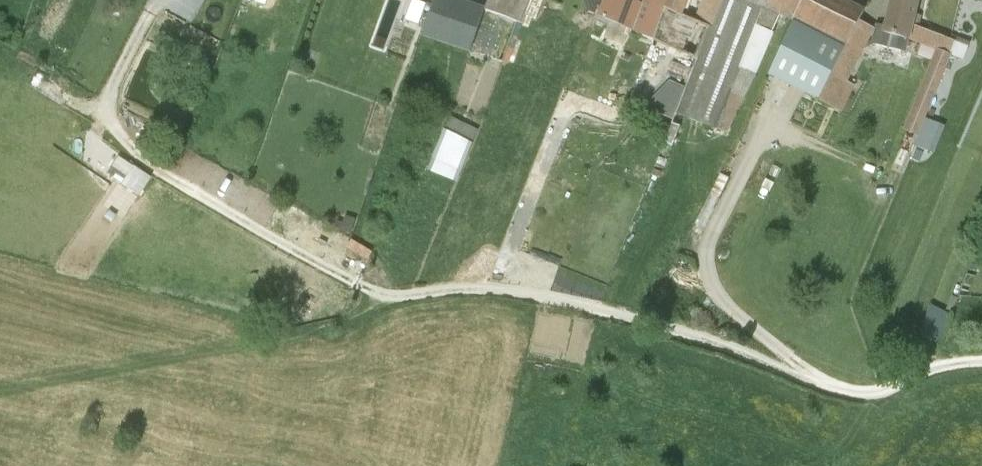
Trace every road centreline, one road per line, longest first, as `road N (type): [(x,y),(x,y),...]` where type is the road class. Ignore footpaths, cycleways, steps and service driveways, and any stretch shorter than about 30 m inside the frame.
road 1 (track): [(981,361),(926,369),(888,391),(860,395),(600,312),(477,290),(393,300),(352,324),(304,334),(0,390)]

